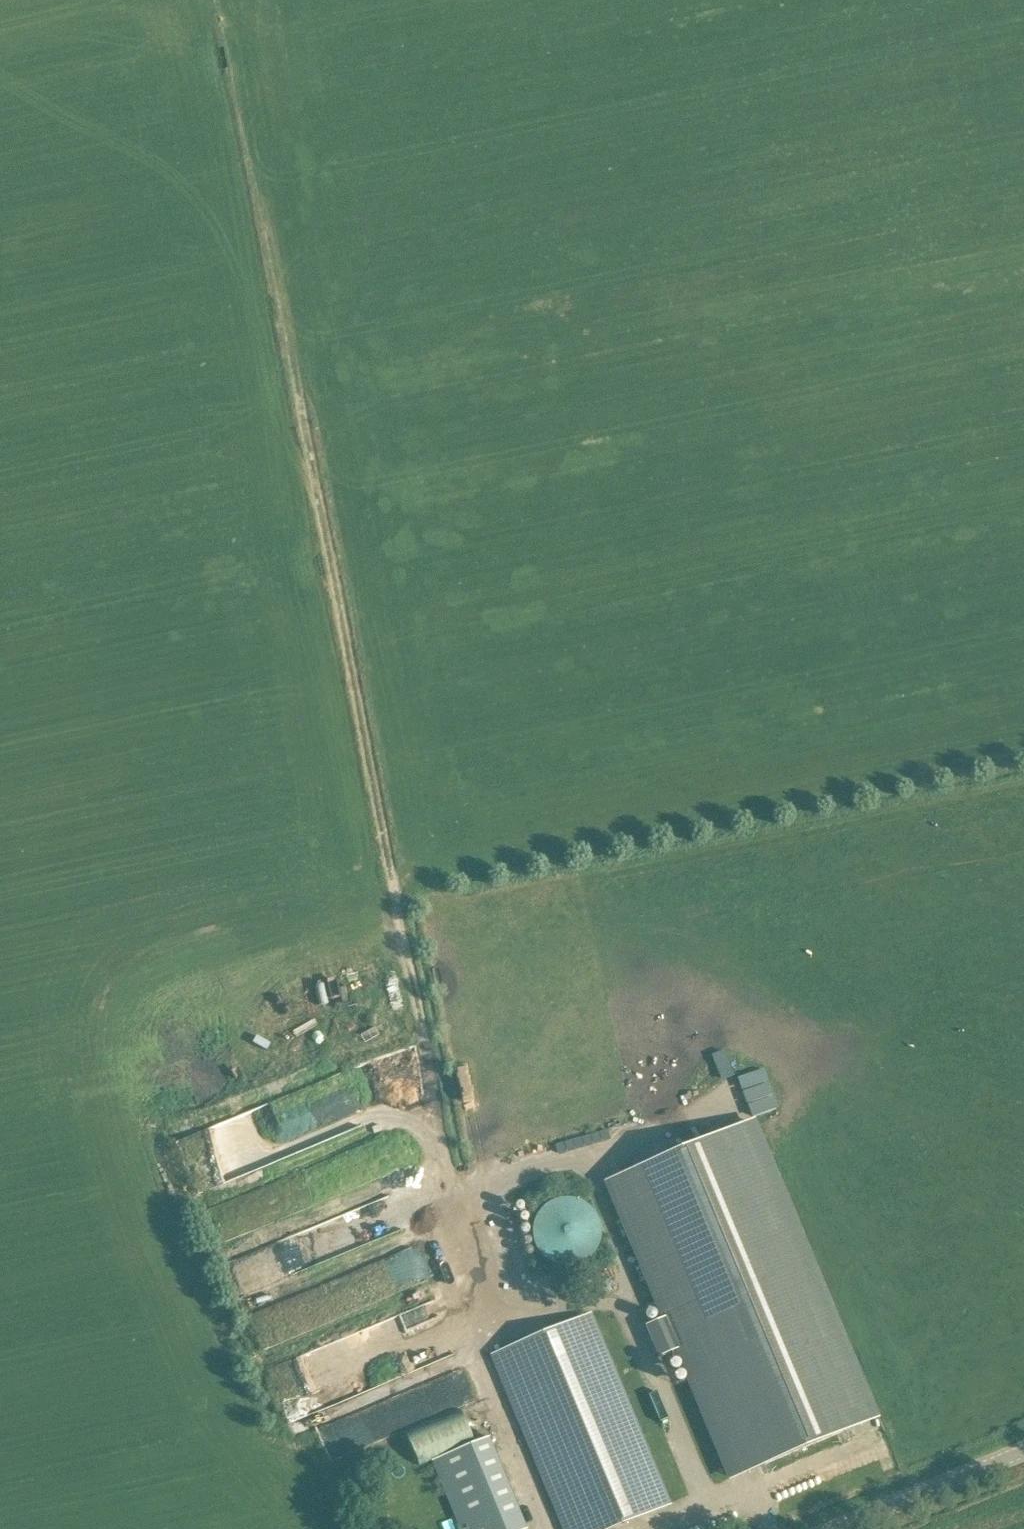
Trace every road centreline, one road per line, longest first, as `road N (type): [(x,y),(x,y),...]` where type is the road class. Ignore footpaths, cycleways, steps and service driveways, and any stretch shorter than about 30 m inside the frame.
road 1 (unclassified): [(806,1528),(1023,1441)]

